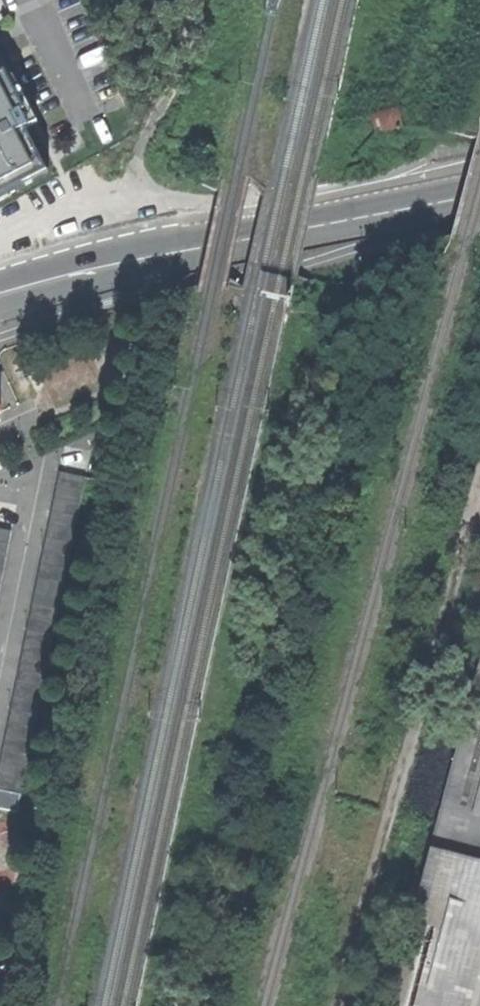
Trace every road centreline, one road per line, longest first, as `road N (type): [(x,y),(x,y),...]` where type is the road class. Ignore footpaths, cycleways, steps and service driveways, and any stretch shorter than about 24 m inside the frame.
road 1 (track): [(345,1005),(479,522)]
road 2 (secondary): [(0,293),(479,194)]

